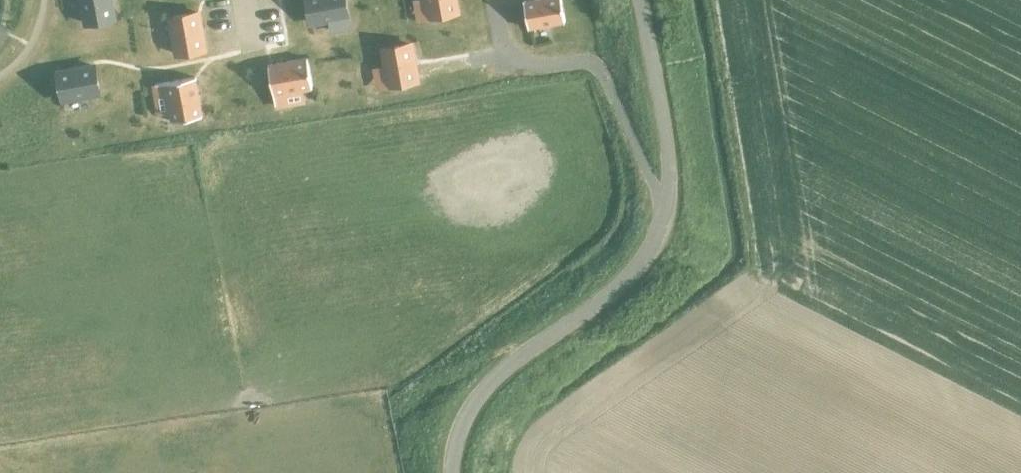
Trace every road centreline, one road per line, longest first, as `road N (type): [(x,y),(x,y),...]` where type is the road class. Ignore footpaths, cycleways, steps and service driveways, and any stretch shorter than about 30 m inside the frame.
road 1 (unclassified): [(451,472),(455,443),(482,393),(621,284),(658,236),(672,191),(670,153),(640,0)]

